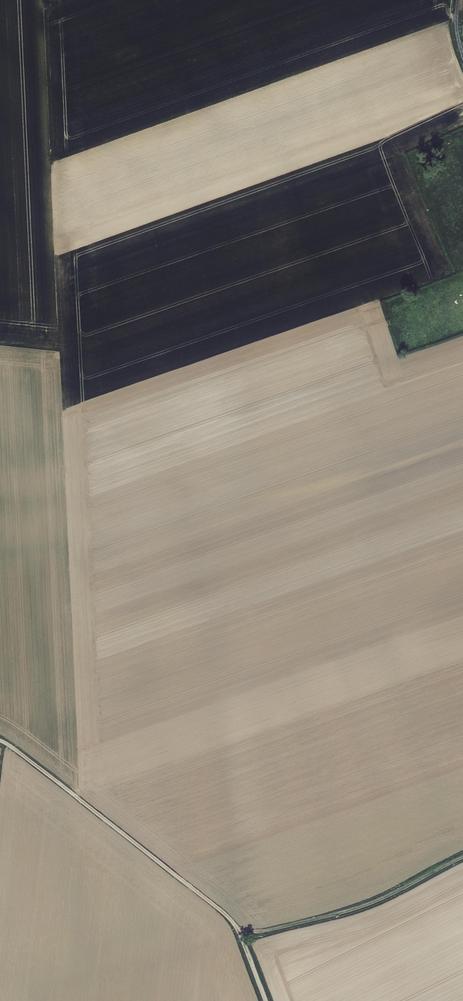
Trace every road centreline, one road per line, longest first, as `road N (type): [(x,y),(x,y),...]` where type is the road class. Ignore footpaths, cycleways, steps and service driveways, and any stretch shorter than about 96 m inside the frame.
road 1 (track): [(266,1000),(230,920),(0,742)]
road 2 (track): [(240,930),(350,912),(462,859)]

